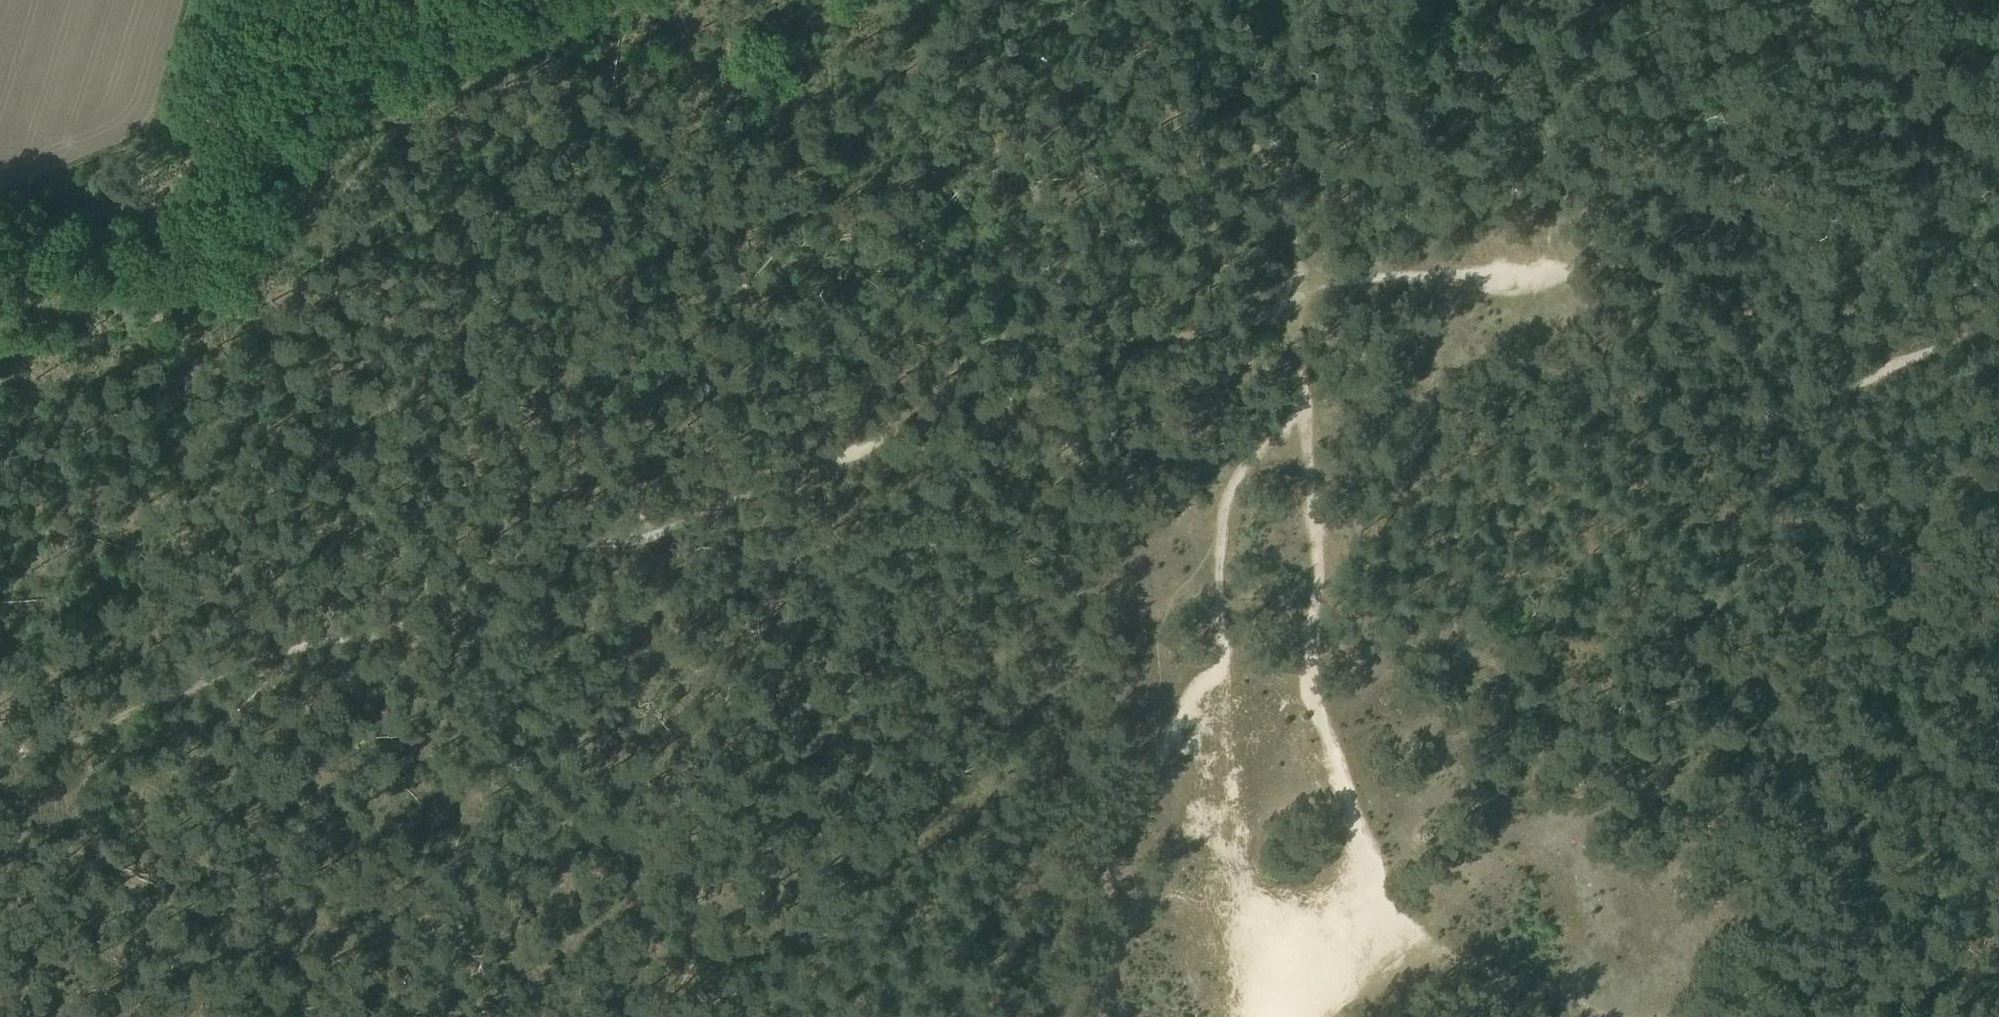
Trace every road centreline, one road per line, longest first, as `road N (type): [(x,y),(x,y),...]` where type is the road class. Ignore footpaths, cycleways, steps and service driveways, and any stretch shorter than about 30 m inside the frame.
road 1 (track): [(406,610),(503,565),(596,548),(745,500),(884,437),(1038,350),(1201,326),(1304,291)]
road 2 (track): [(1304,291),(1305,371),(1229,510),(1221,647),(1113,813),(1093,1016)]
road 3 (track): [(1304,291),(1394,270),(1636,264),(1715,270),(1730,282),(1754,353),(1801,391),(1838,388),(1998,330)]
road 4 (track): [(0,746),(73,730),(240,661),(406,610)]
road 5 (track): [(1197,0),(1273,172),(1304,291)]
road 6 (track): [(194,0),(154,135),(135,151),(0,201)]

